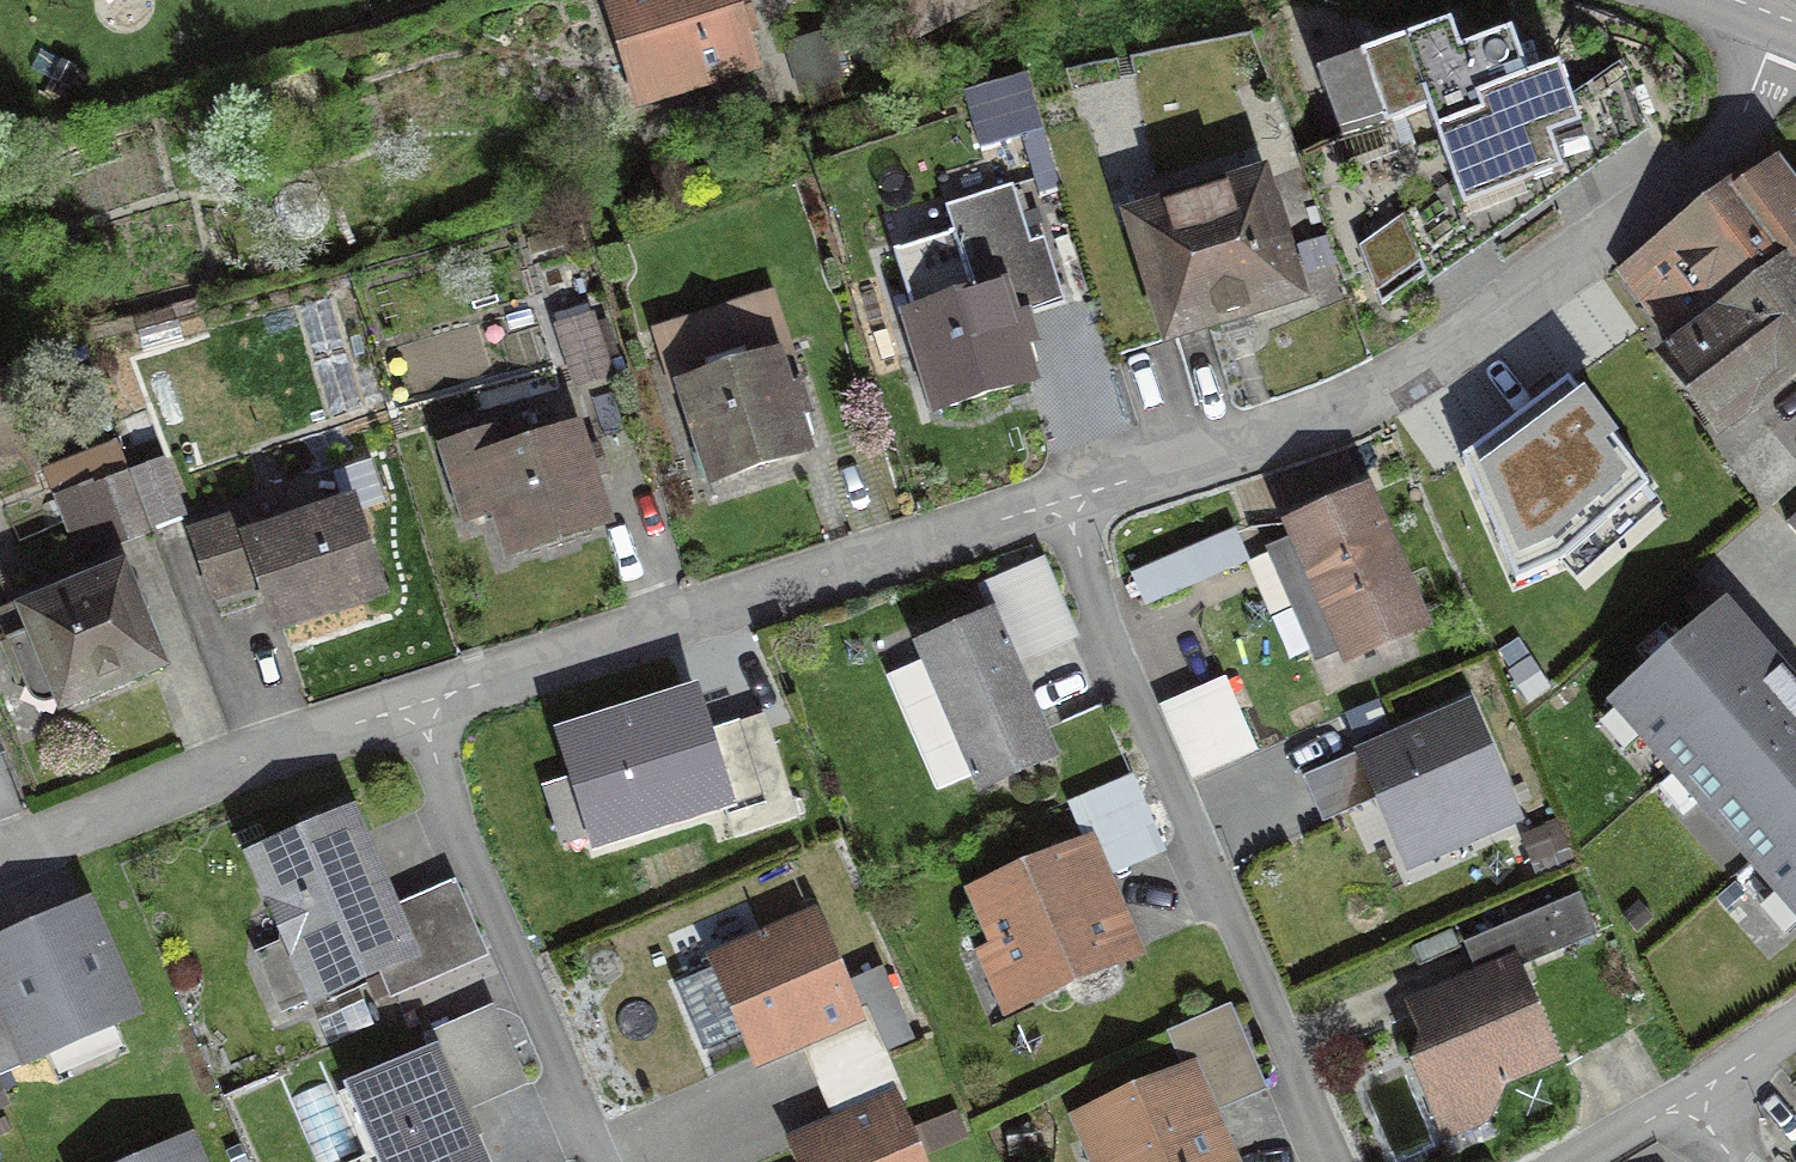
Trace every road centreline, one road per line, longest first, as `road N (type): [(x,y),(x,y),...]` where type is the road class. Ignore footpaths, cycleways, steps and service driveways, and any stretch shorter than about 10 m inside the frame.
road 1 (residential): [(1058,511),(1431,370),(1795,47)]
road 2 (residential): [(1332,1161),(1058,511)]
road 3 (residential): [(413,704),(1058,511)]
road 4 (residential): [(413,704),(610,1161)]
road 5 (residential): [(0,866),(413,704)]
road 6 (residential): [(1795,1019),(1656,1112)]

